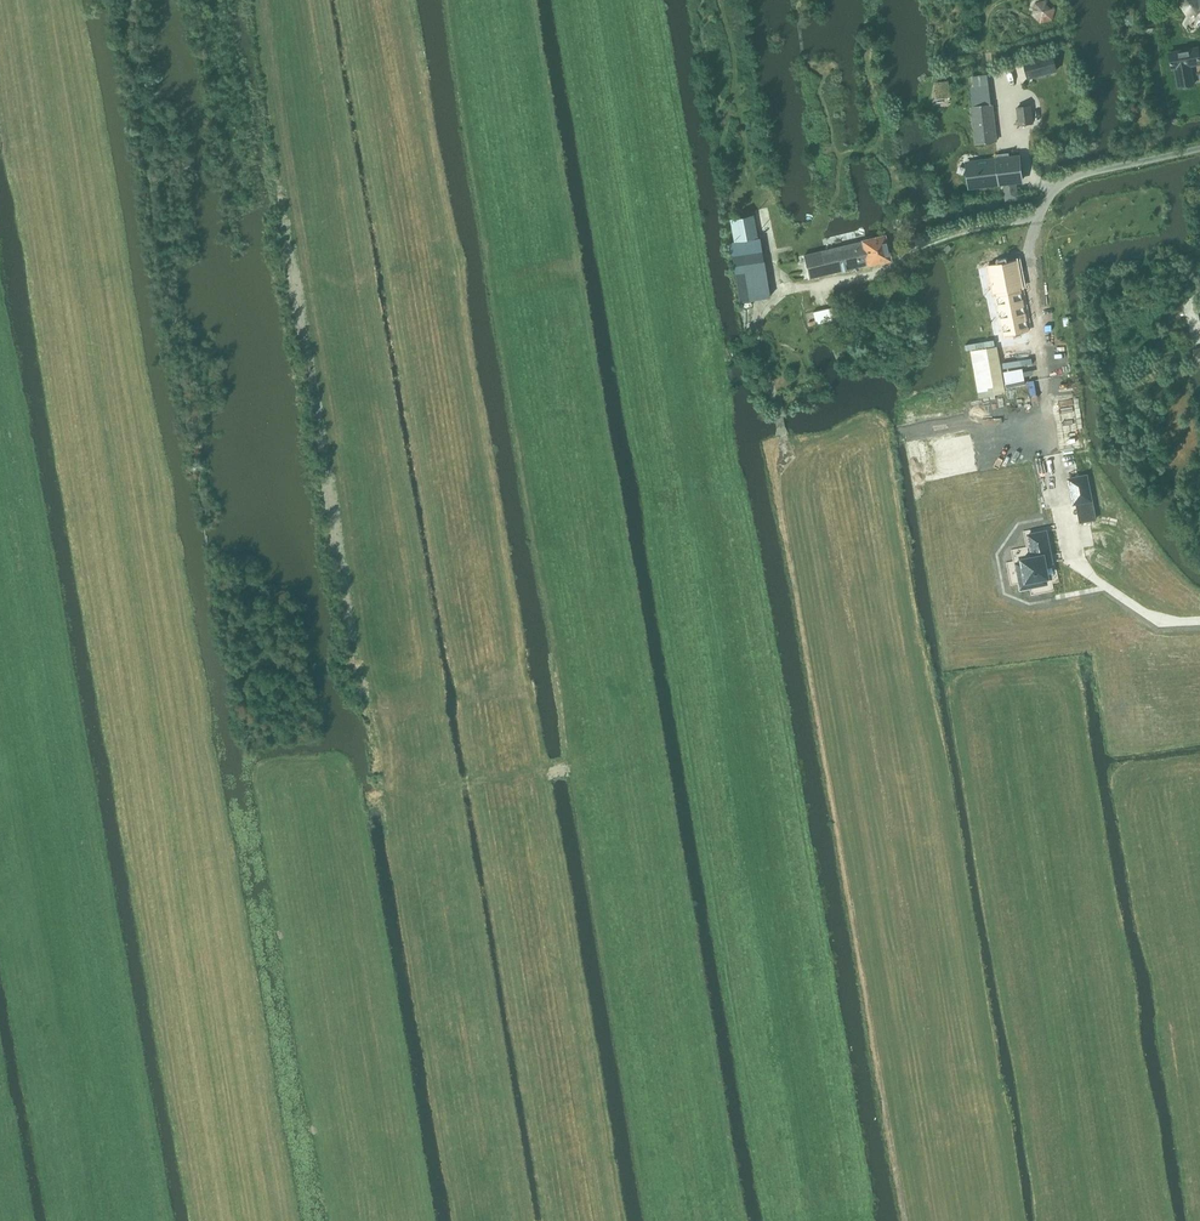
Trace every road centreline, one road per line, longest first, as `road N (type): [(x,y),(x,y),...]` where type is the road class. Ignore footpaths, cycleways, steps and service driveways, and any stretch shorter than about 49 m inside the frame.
road 1 (track): [(907,1220),(779,481),(788,456),(761,349)]
road 2 (residential): [(1036,218),(1052,190),(1079,177),(1199,149)]

